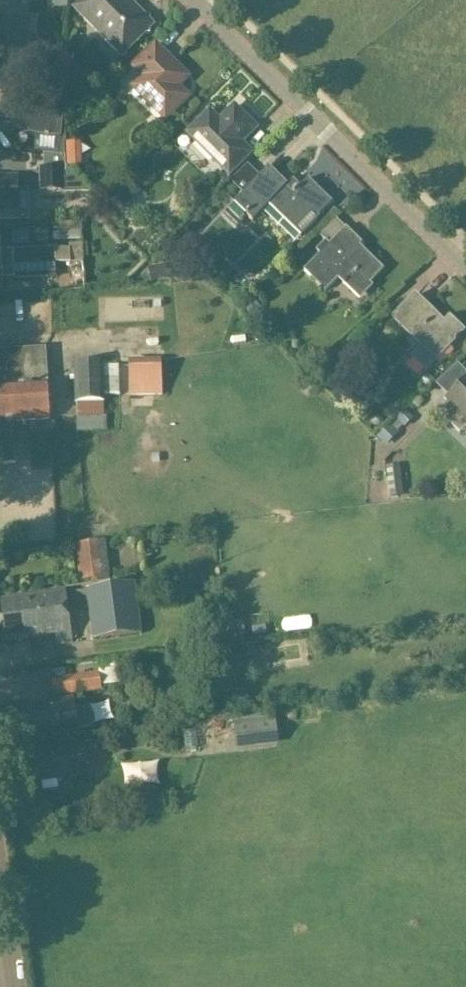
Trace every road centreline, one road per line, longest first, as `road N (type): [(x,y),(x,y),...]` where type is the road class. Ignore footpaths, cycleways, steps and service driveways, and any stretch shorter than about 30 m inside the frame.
road 1 (tertiary): [(465,265),(196,0)]

